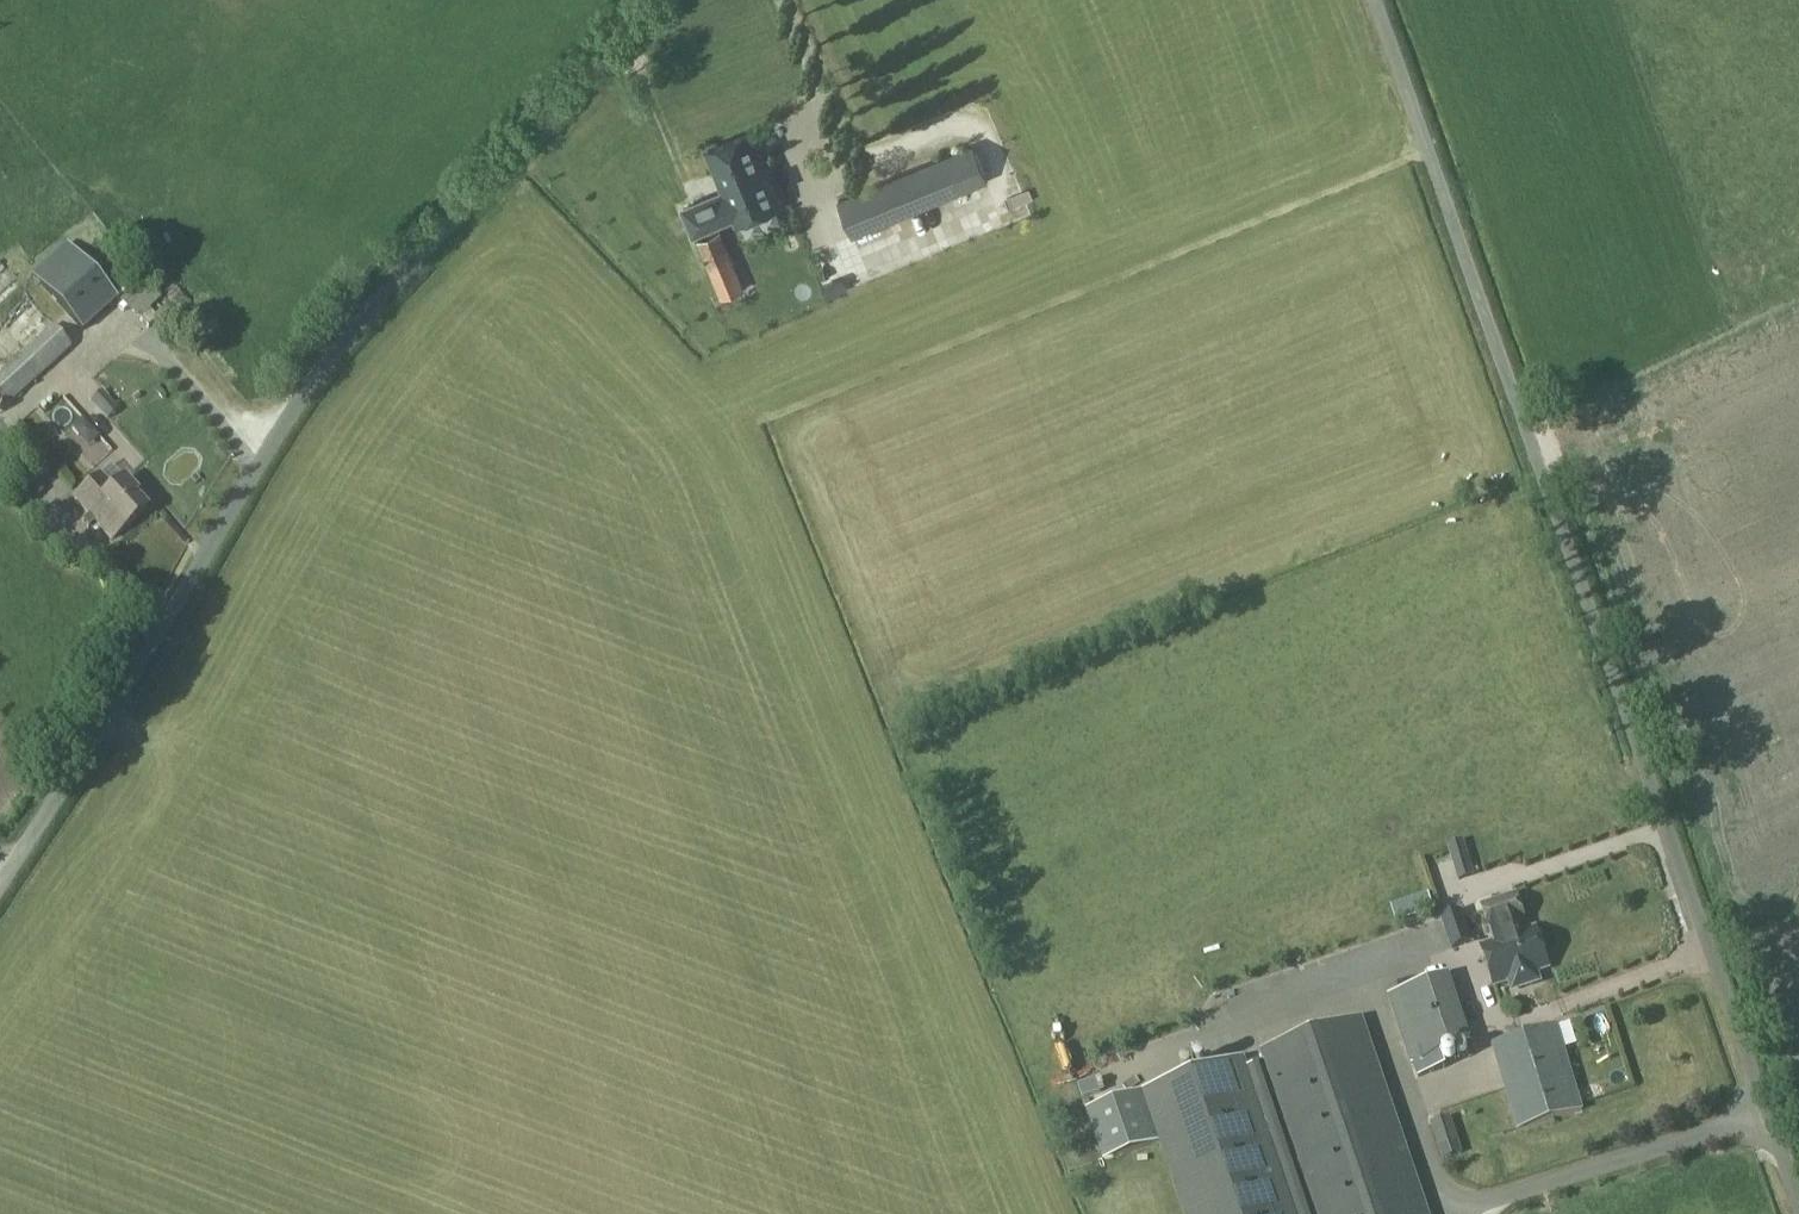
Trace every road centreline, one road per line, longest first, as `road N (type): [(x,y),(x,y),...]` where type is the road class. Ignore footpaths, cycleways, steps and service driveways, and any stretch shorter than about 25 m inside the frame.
road 1 (unclassified): [(1798,1205),(1371,0)]
road 2 (unclassified): [(0,891),(343,356),(680,0)]

